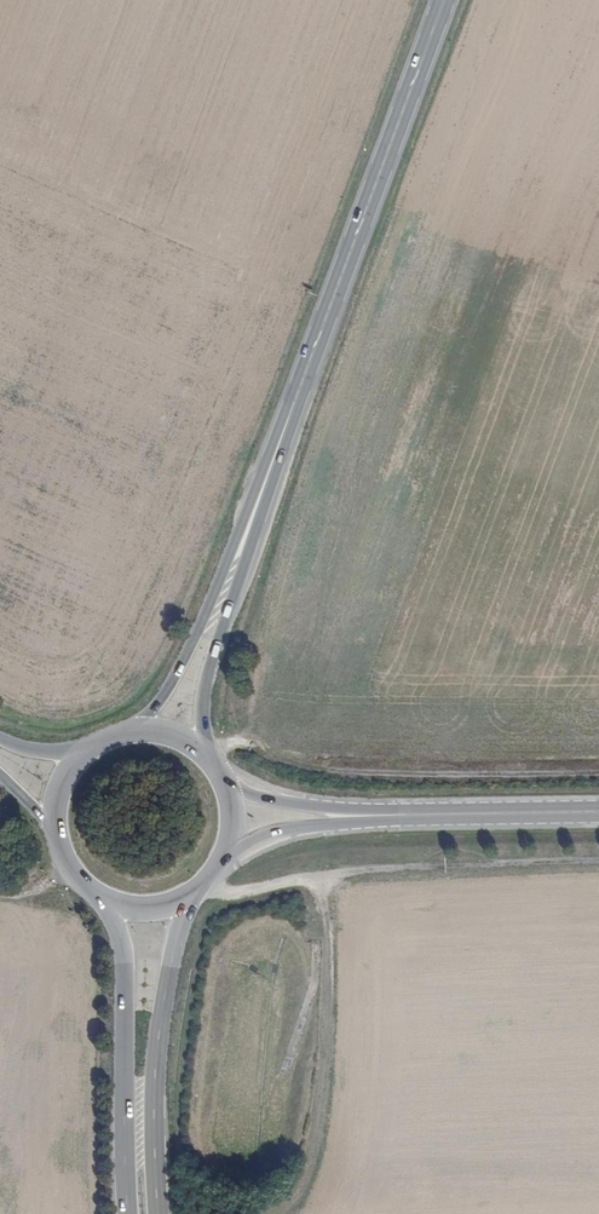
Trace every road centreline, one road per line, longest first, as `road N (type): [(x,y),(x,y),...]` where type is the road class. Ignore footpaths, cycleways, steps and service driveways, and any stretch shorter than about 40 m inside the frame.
road 1 (primary): [(446,0),(273,461)]
road 2 (track): [(598,861),(340,874),(228,897),(212,872)]
road 3 (primary): [(158,1213),(155,1075),(188,893)]
road 4 (primary): [(273,461),(172,686),(150,717),(118,737)]
road 5 (primary): [(105,897),(121,940),(128,1213)]
road 6 (primary): [(207,760),(206,679),(273,461)]
road 7 (primary): [(598,811),(338,815)]
road 8 (primary): [(338,815),(221,781)]
road 9 (primary): [(223,853),(264,833),(338,815)]

